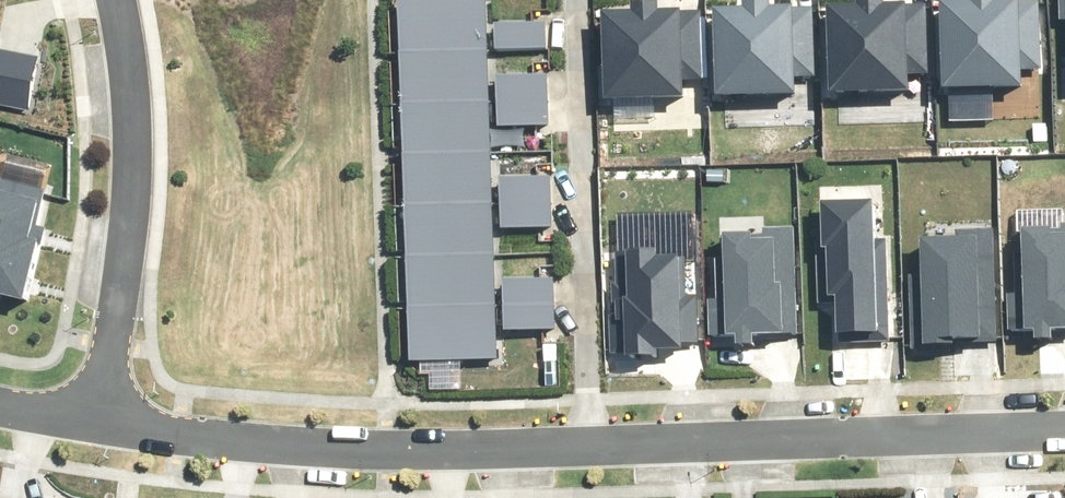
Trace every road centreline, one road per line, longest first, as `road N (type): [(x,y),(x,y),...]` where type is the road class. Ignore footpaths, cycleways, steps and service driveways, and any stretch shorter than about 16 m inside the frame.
road 1 (residential): [(565,453),(1064,434)]
road 2 (residential): [(97,422),(246,445),(565,453)]
road 3 (residential): [(542,0),(565,453)]
road 4 (residential): [(115,0),(135,115),(97,422)]

